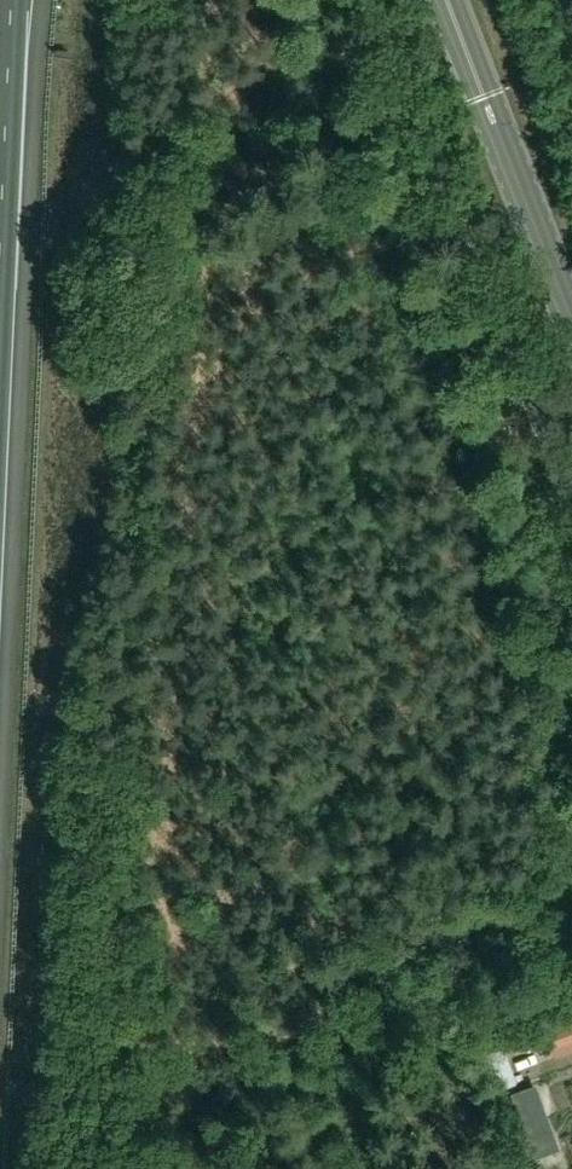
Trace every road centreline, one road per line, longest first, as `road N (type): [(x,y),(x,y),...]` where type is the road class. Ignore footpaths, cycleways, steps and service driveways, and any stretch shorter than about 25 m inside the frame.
road 1 (secondary): [(571,322),(449,0)]
road 2 (motorway): [(0,234),(10,0)]

